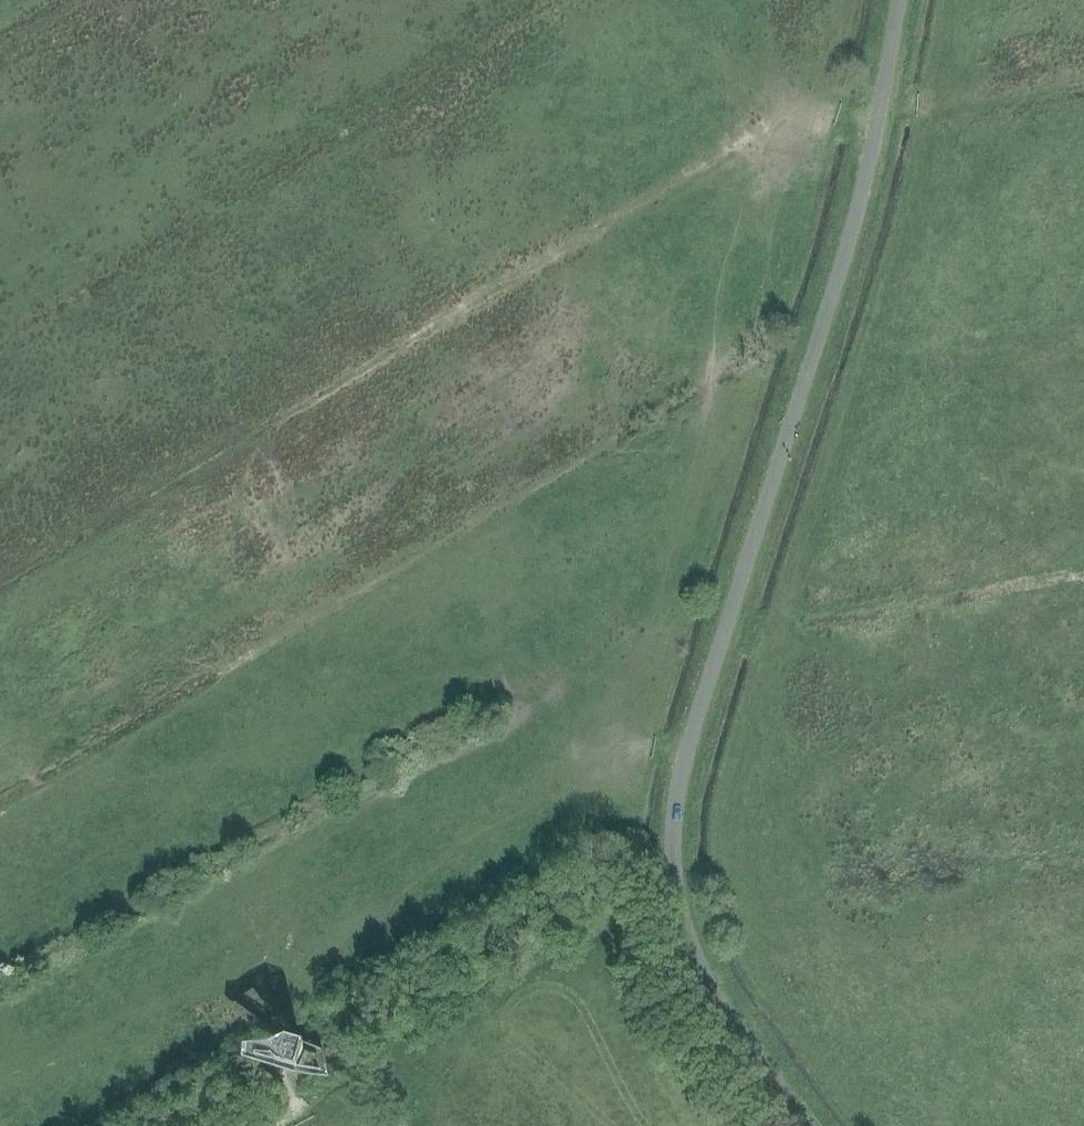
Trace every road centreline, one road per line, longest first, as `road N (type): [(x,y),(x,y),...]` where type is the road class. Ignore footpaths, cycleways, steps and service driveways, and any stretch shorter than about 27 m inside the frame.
road 1 (unclassified): [(811,1125),(700,966),(676,893),(672,825),(686,752),(844,257),(901,0)]

